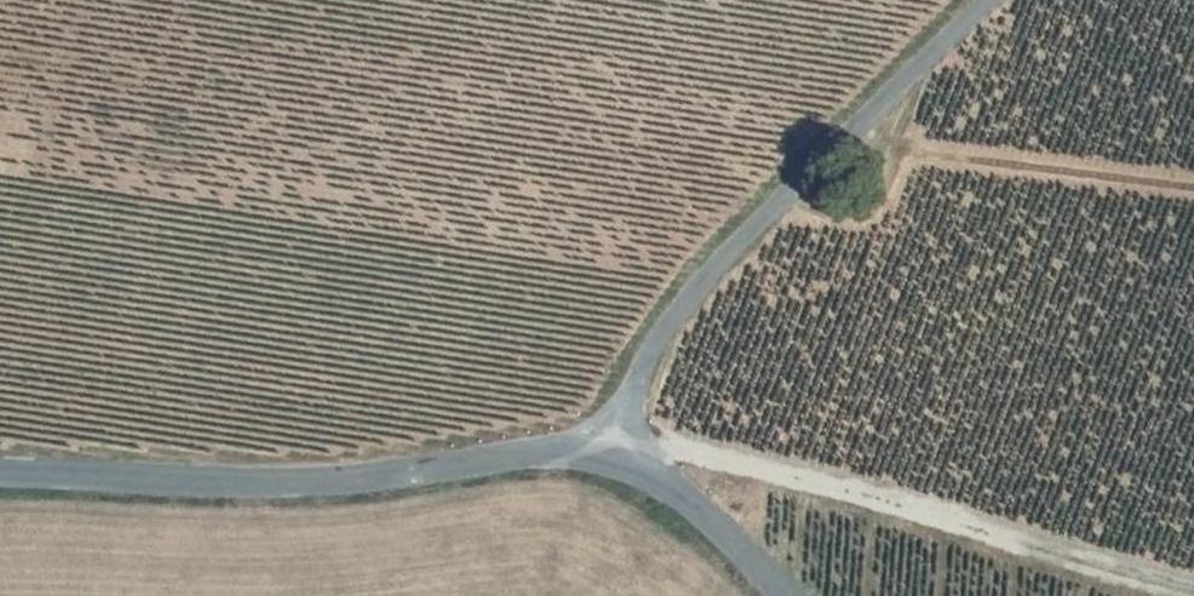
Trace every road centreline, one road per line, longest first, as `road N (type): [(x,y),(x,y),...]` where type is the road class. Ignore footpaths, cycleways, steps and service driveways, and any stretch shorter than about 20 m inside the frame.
road 1 (tertiary): [(617,458),(524,454),(362,476),(214,483),(0,473)]
road 2 (unclassified): [(617,458),(627,400),(652,346),(763,215),(989,0)]
road 3 (track): [(1192,595),(680,451),(617,458)]
road 4 (tertiary): [(785,595),(673,480),(617,458)]

